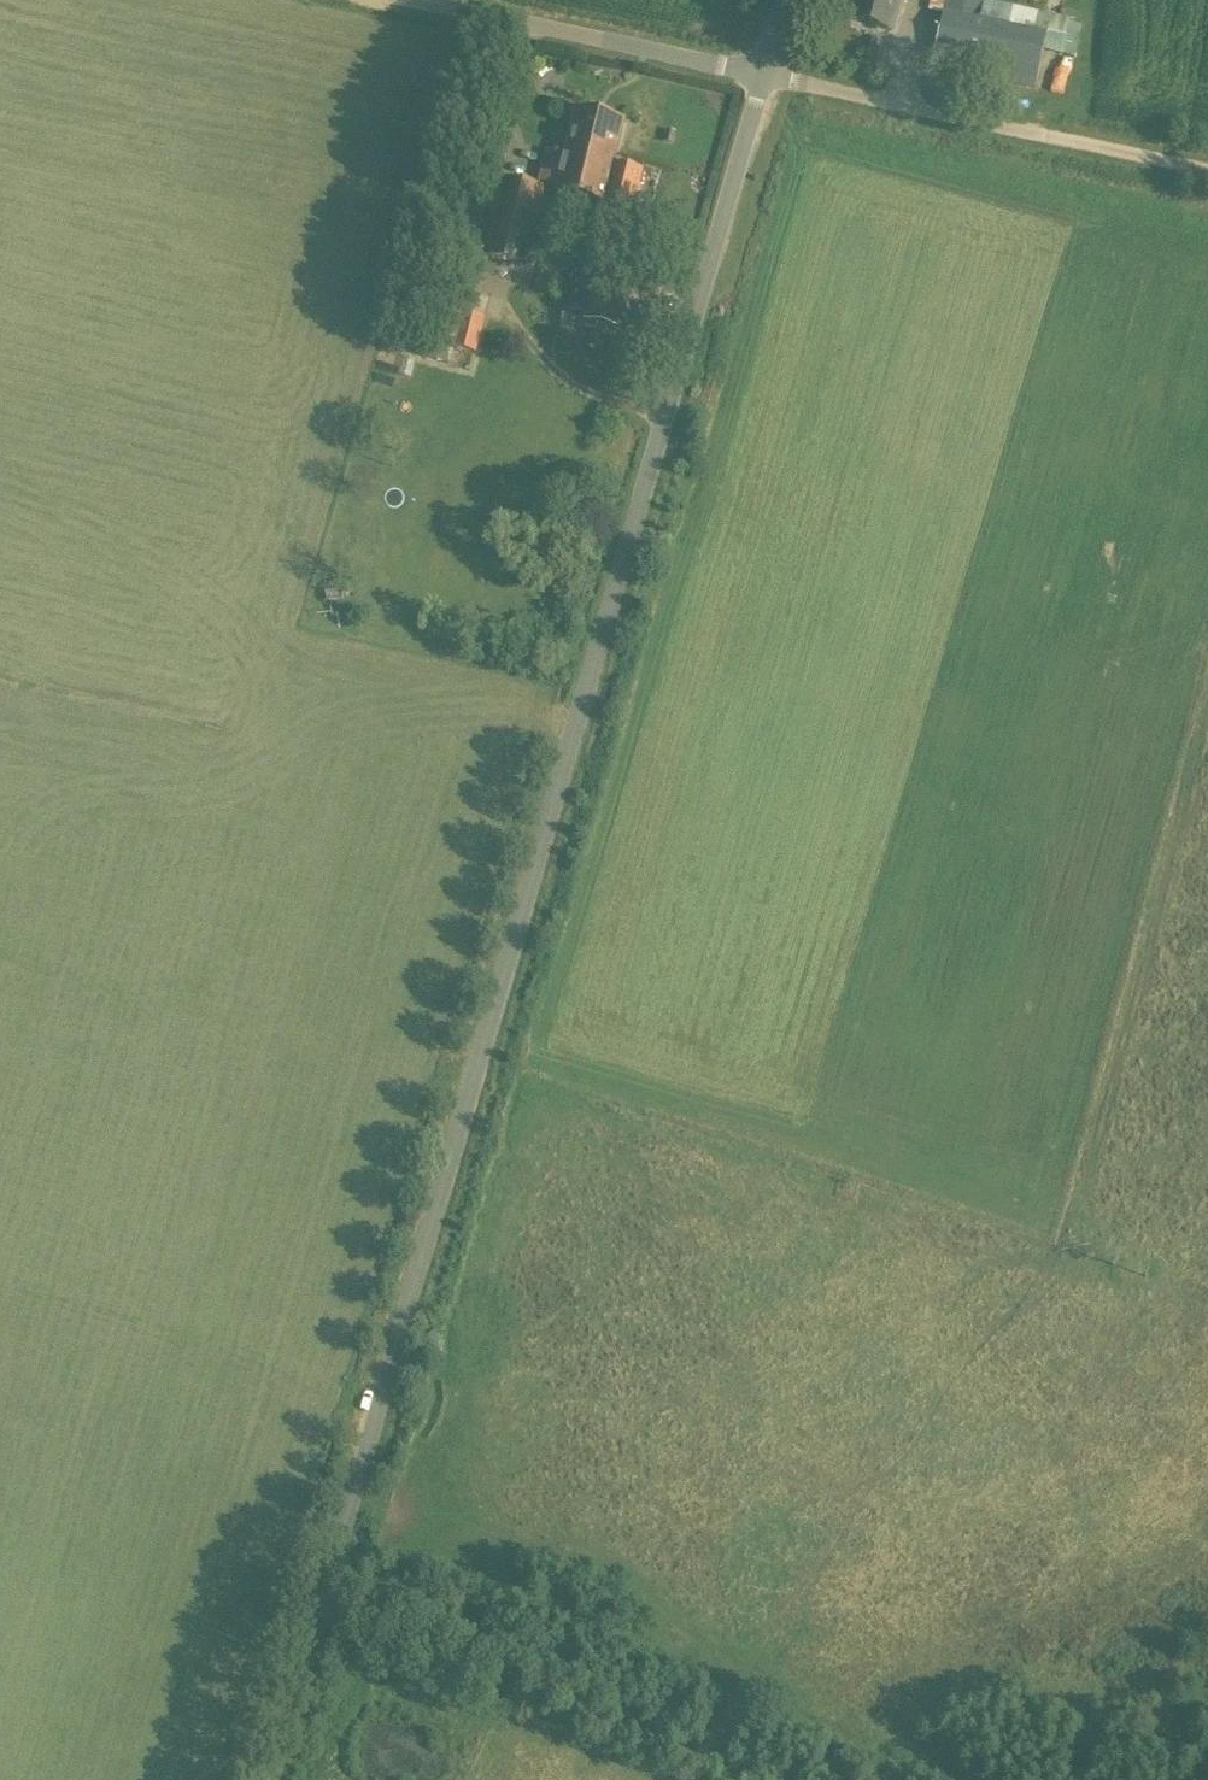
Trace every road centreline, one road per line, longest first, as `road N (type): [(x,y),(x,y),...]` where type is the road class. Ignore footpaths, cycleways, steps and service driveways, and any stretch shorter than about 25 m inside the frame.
road 1 (tertiary): [(266,1779),(764,74)]
road 2 (track): [(764,74),(1207,173)]
road 3 (unclassified): [(415,0),(764,74)]

